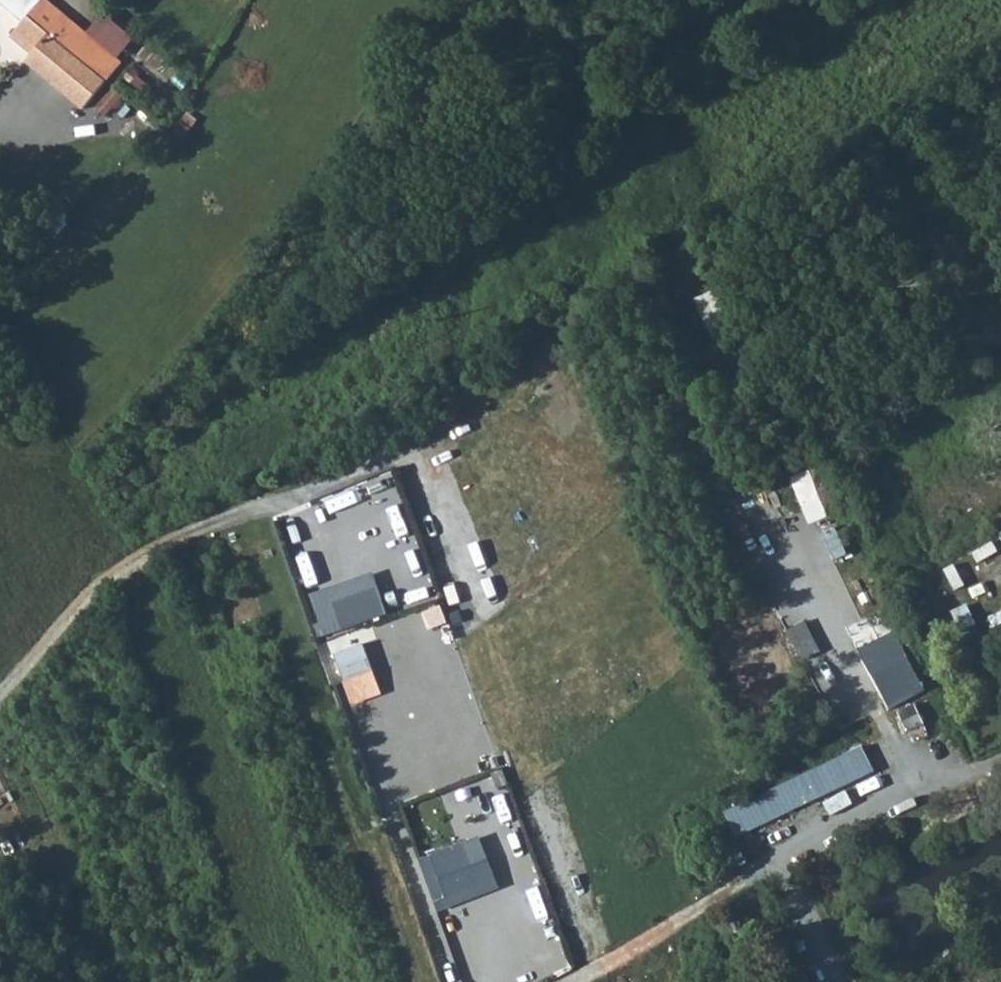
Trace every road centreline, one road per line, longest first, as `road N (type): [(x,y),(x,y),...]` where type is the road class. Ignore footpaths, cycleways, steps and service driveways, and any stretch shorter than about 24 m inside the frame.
road 1 (track): [(0,692),(80,600),(126,566),(213,525),(397,460),(515,375),(706,214),(833,61)]
road 2 (unclassified): [(576,981),(704,914)]

